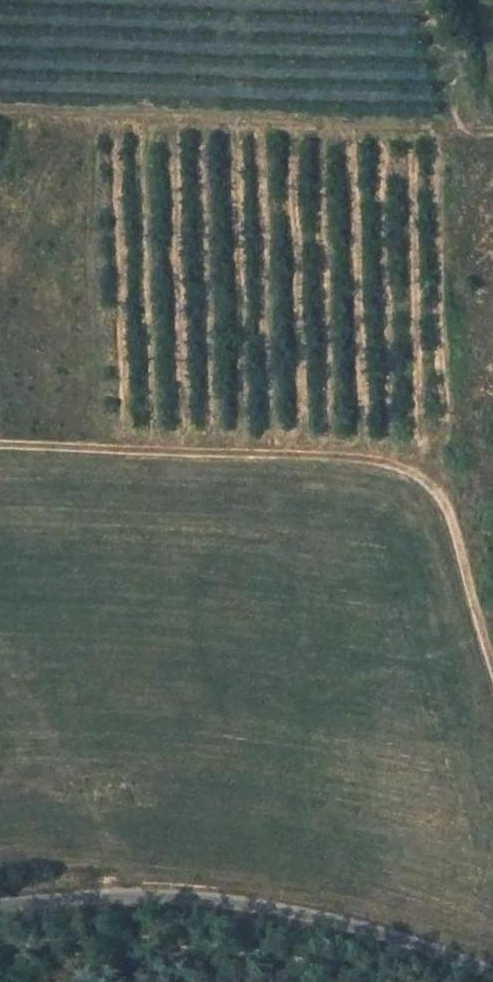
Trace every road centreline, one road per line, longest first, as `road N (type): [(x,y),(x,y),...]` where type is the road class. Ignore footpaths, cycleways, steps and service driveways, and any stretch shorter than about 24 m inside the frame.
road 1 (track): [(492,677),(453,528),(431,489),(381,465),(0,446)]
road 2 (unclassified): [(492,972),(403,934),(136,894),(0,905)]
road 3 (track): [(492,127),(0,113)]

